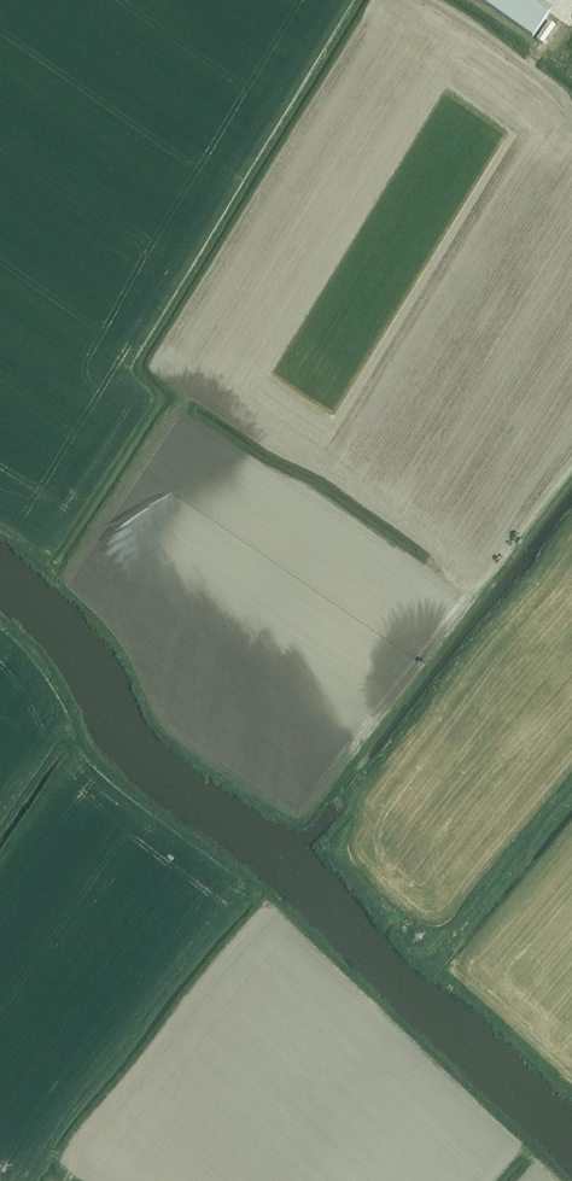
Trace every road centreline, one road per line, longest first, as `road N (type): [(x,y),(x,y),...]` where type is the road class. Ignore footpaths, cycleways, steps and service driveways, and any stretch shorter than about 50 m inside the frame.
road 1 (track): [(571,474),(429,659)]

